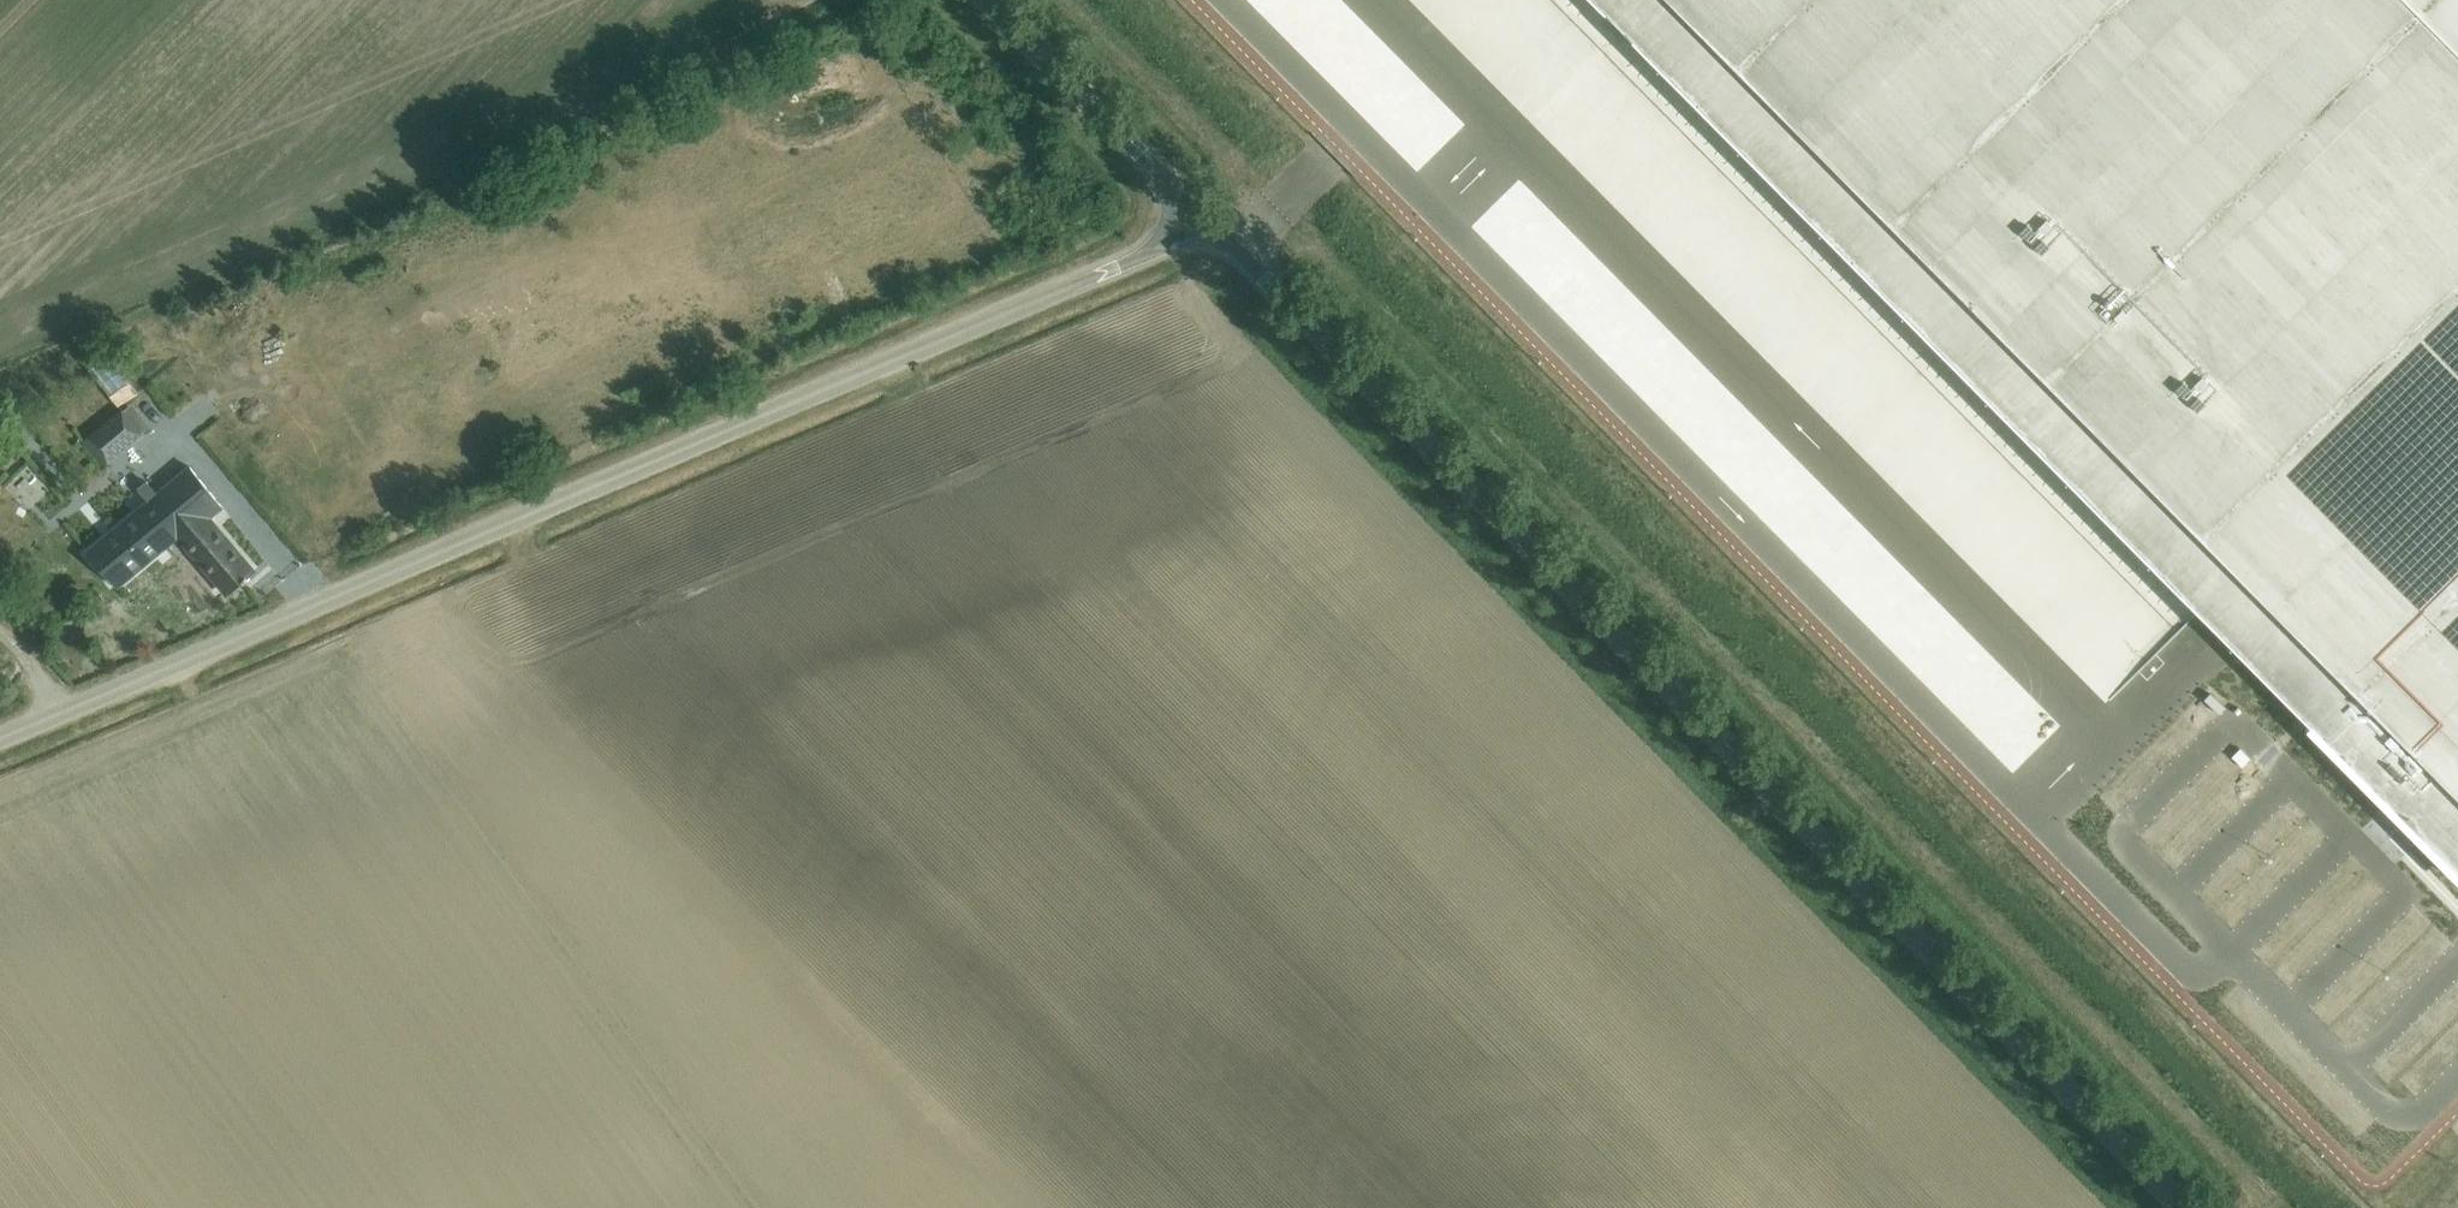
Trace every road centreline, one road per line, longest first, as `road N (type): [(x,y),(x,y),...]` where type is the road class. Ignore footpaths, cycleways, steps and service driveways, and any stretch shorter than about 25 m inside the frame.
road 1 (unclassified): [(2161,1207),(1201,217)]
road 2 (unclassified): [(0,736),(1182,236),(1201,217)]
road 3 (unclassified): [(1201,217),(989,0)]

